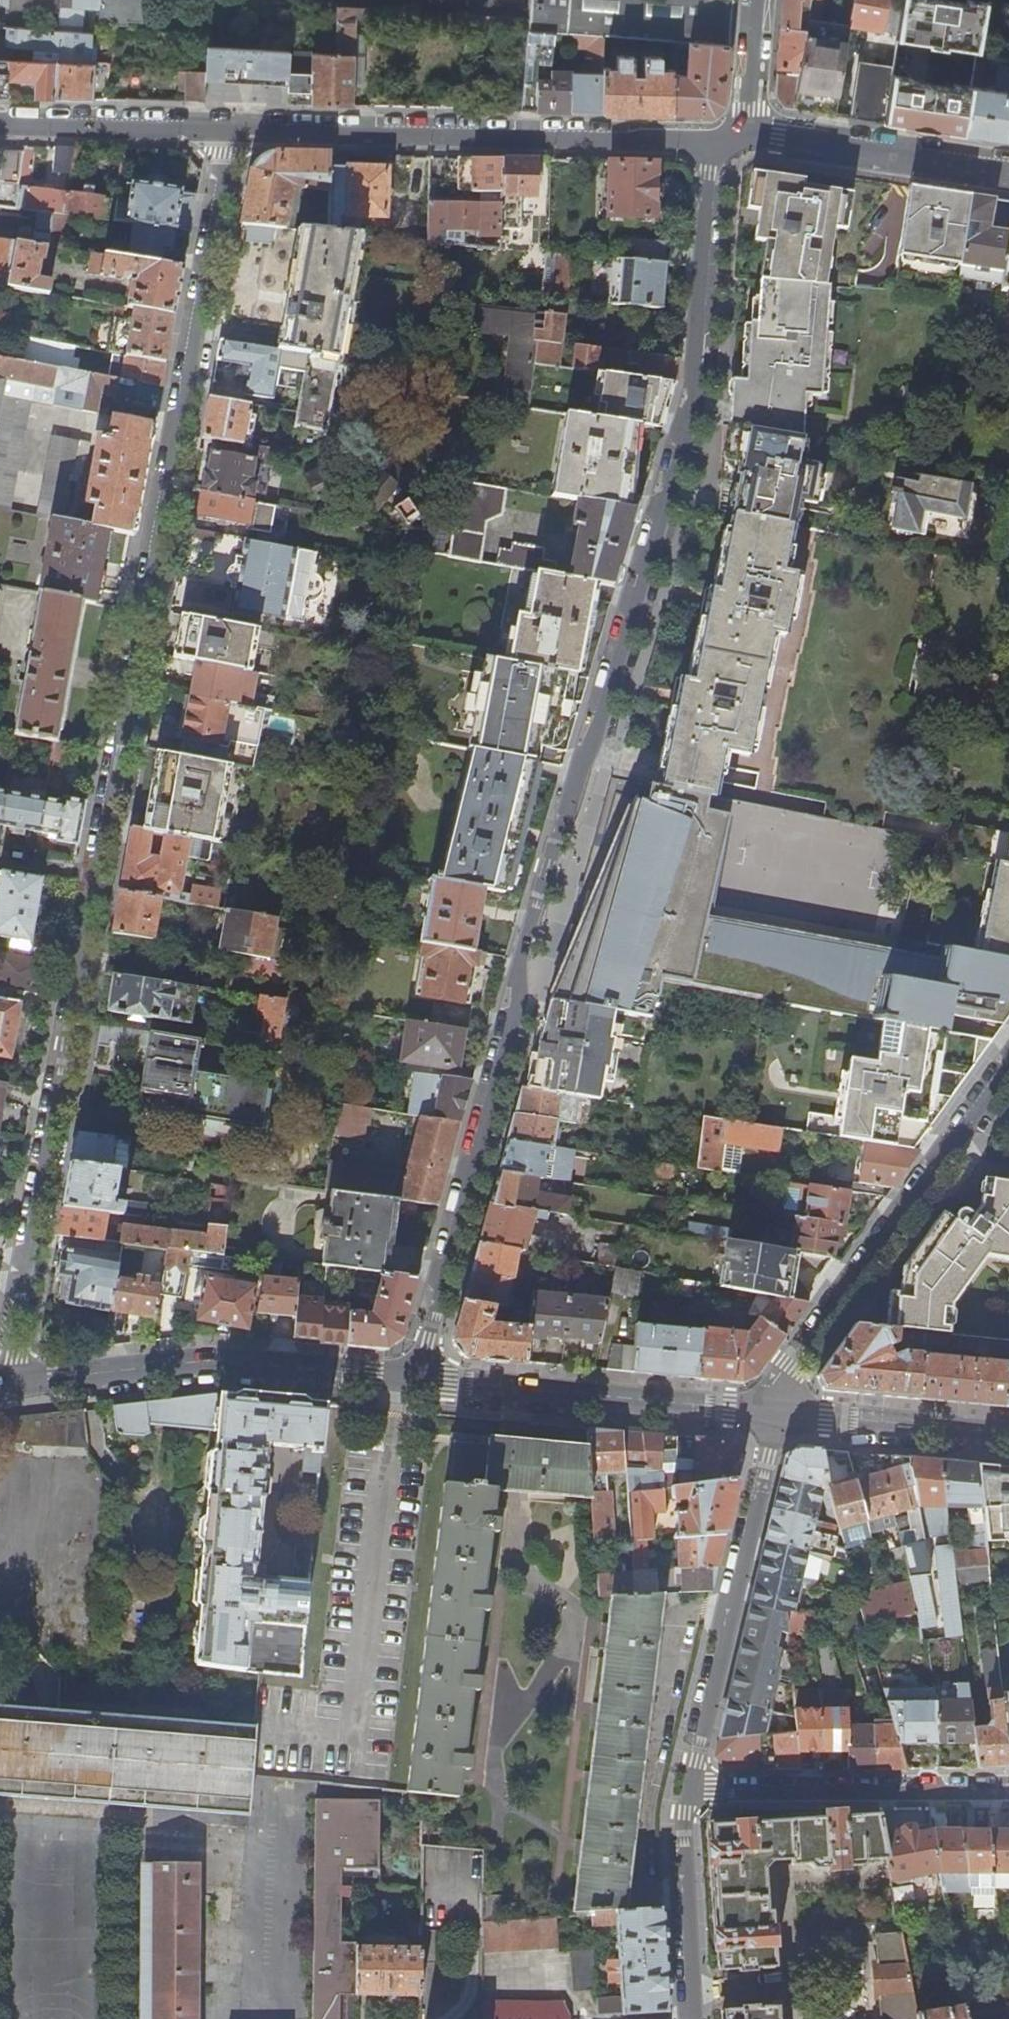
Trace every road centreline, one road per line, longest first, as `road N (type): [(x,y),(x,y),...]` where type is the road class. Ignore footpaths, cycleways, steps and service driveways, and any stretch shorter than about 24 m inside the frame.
road 1 (residential): [(417,1381),(518,1001),(522,956),(605,716),(696,388),(706,144)]
road 2 (residential): [(228,133),(93,877)]
road 3 (residential): [(93,877),(11,1386)]
road 4 (residential): [(706,144),(228,133)]
road 5 (residential): [(776,1415),(795,1368),(1008,1069)]
road 6 (residential): [(11,1386),(210,1360),(417,1381)]
road 7 (residential): [(691,1787),(776,1415)]
road 8 (residential): [(417,1381),(776,1415)]
road 9 (residential): [(691,1787),(1008,1788)]
road 10 (residential): [(1008,172),(750,135)]
road 11 (residential): [(776,1415),(1008,1436)]
road 12 (residential): [(693,2018),(682,1826),(691,1787)]
road 13 (residential): [(228,133),(0,123)]
road 14 (residential): [(760,0),(750,135)]

